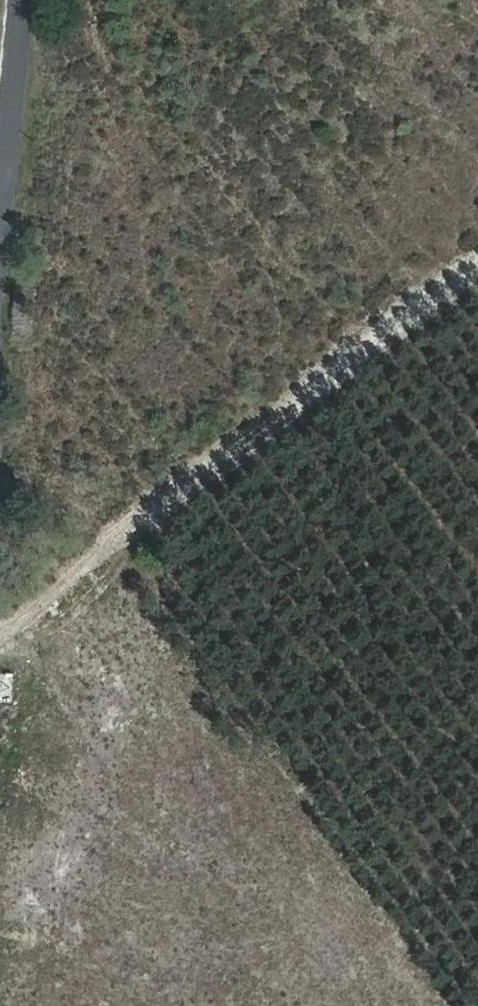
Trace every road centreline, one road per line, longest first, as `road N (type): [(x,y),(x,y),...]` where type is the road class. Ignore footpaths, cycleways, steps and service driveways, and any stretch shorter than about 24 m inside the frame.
road 1 (track): [(477,272),(0,631)]
road 2 (unclassified): [(21,0),(0,198)]

